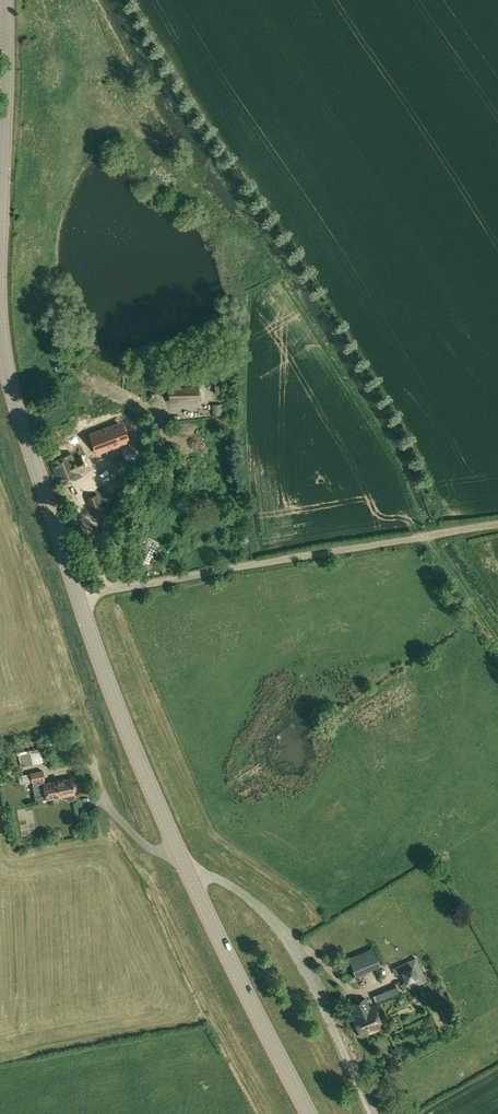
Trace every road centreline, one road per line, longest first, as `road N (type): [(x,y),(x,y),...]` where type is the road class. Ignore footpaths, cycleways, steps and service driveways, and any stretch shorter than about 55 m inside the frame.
road 1 (secondary): [(191,875),(105,676),(10,385),(0,313)]
road 2 (track): [(433,534),(80,598)]
road 3 (unclassified): [(375,1113),(278,926),(232,886),(191,875)]
road 4 (secondary): [(311,1113),(191,875)]
road 5 (secondary): [(2,204),(5,0)]

